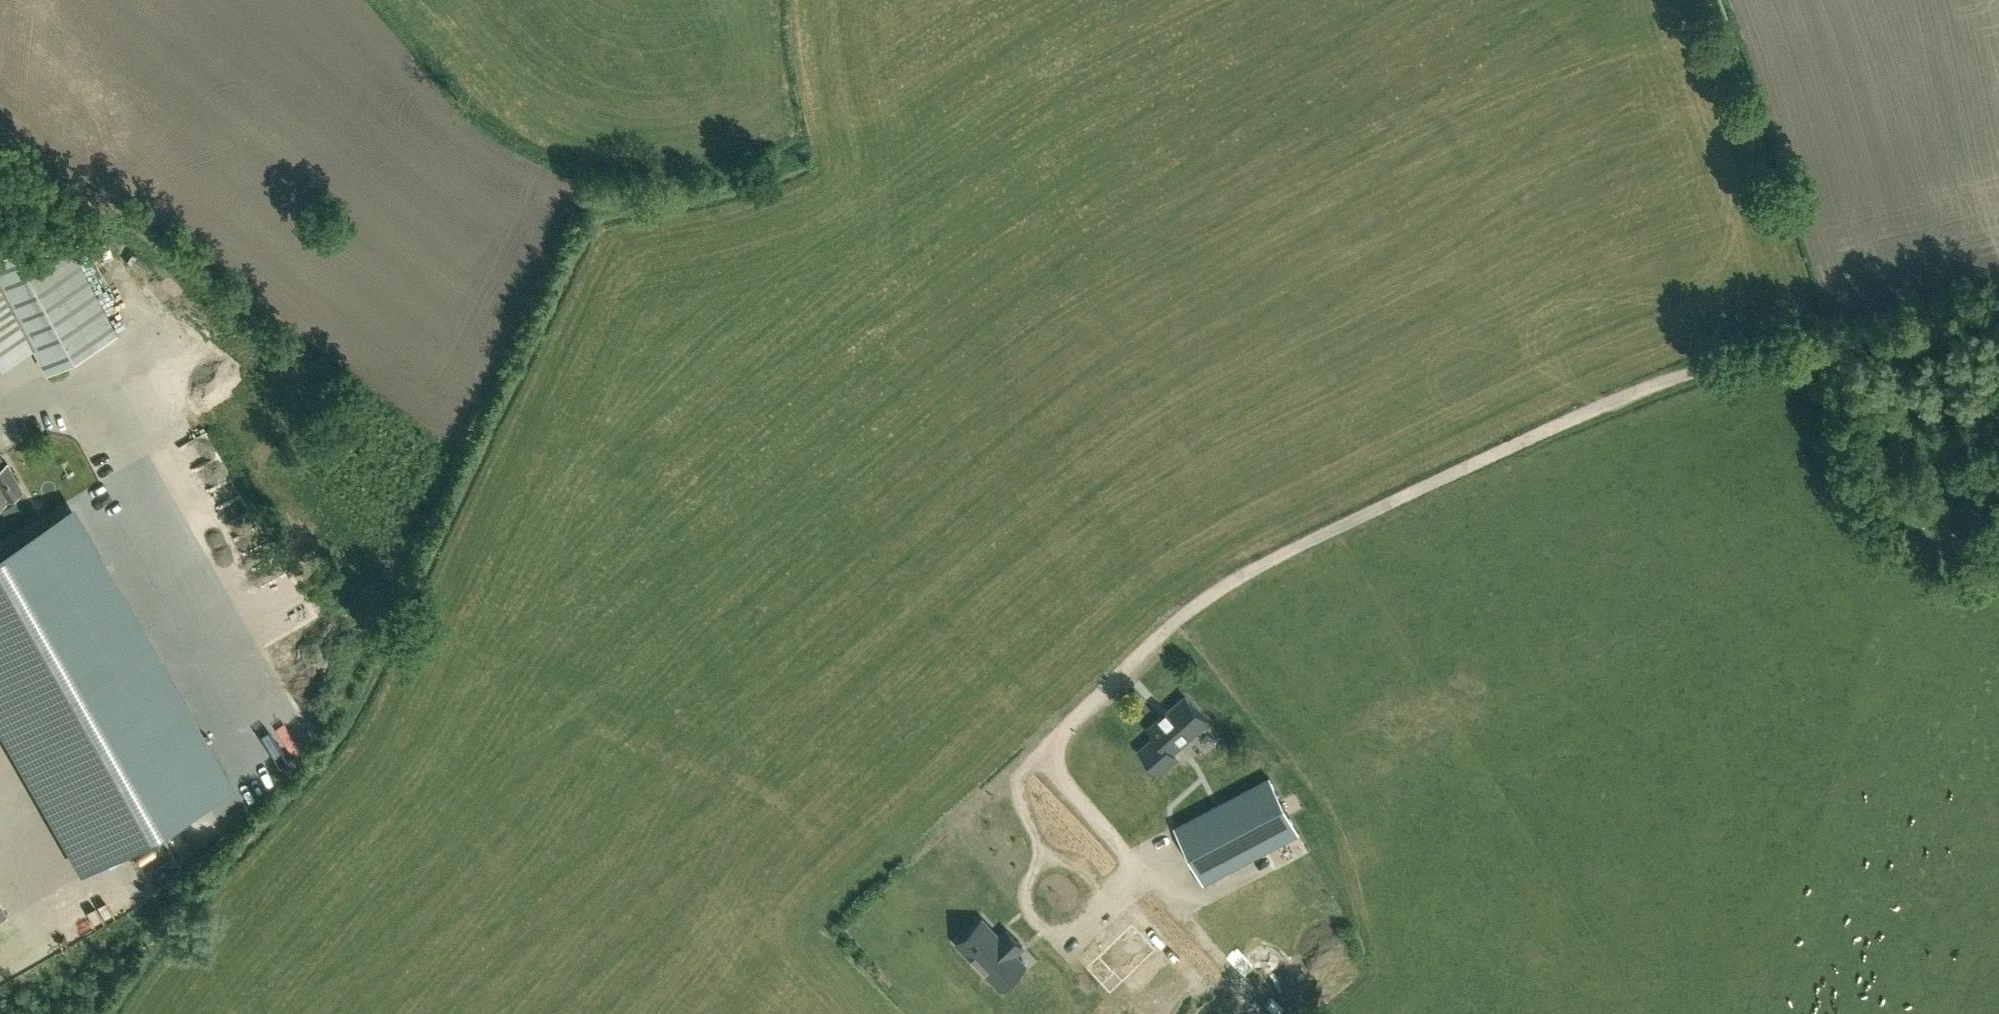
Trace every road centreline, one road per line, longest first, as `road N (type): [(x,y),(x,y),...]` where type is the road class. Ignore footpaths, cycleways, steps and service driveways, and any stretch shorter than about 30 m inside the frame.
road 1 (track): [(1998,319),(1939,335),(1739,361),(1662,384),(1360,517),(1225,589),(1178,620),(1115,688),(1107,720),(1111,822),(1131,870)]

